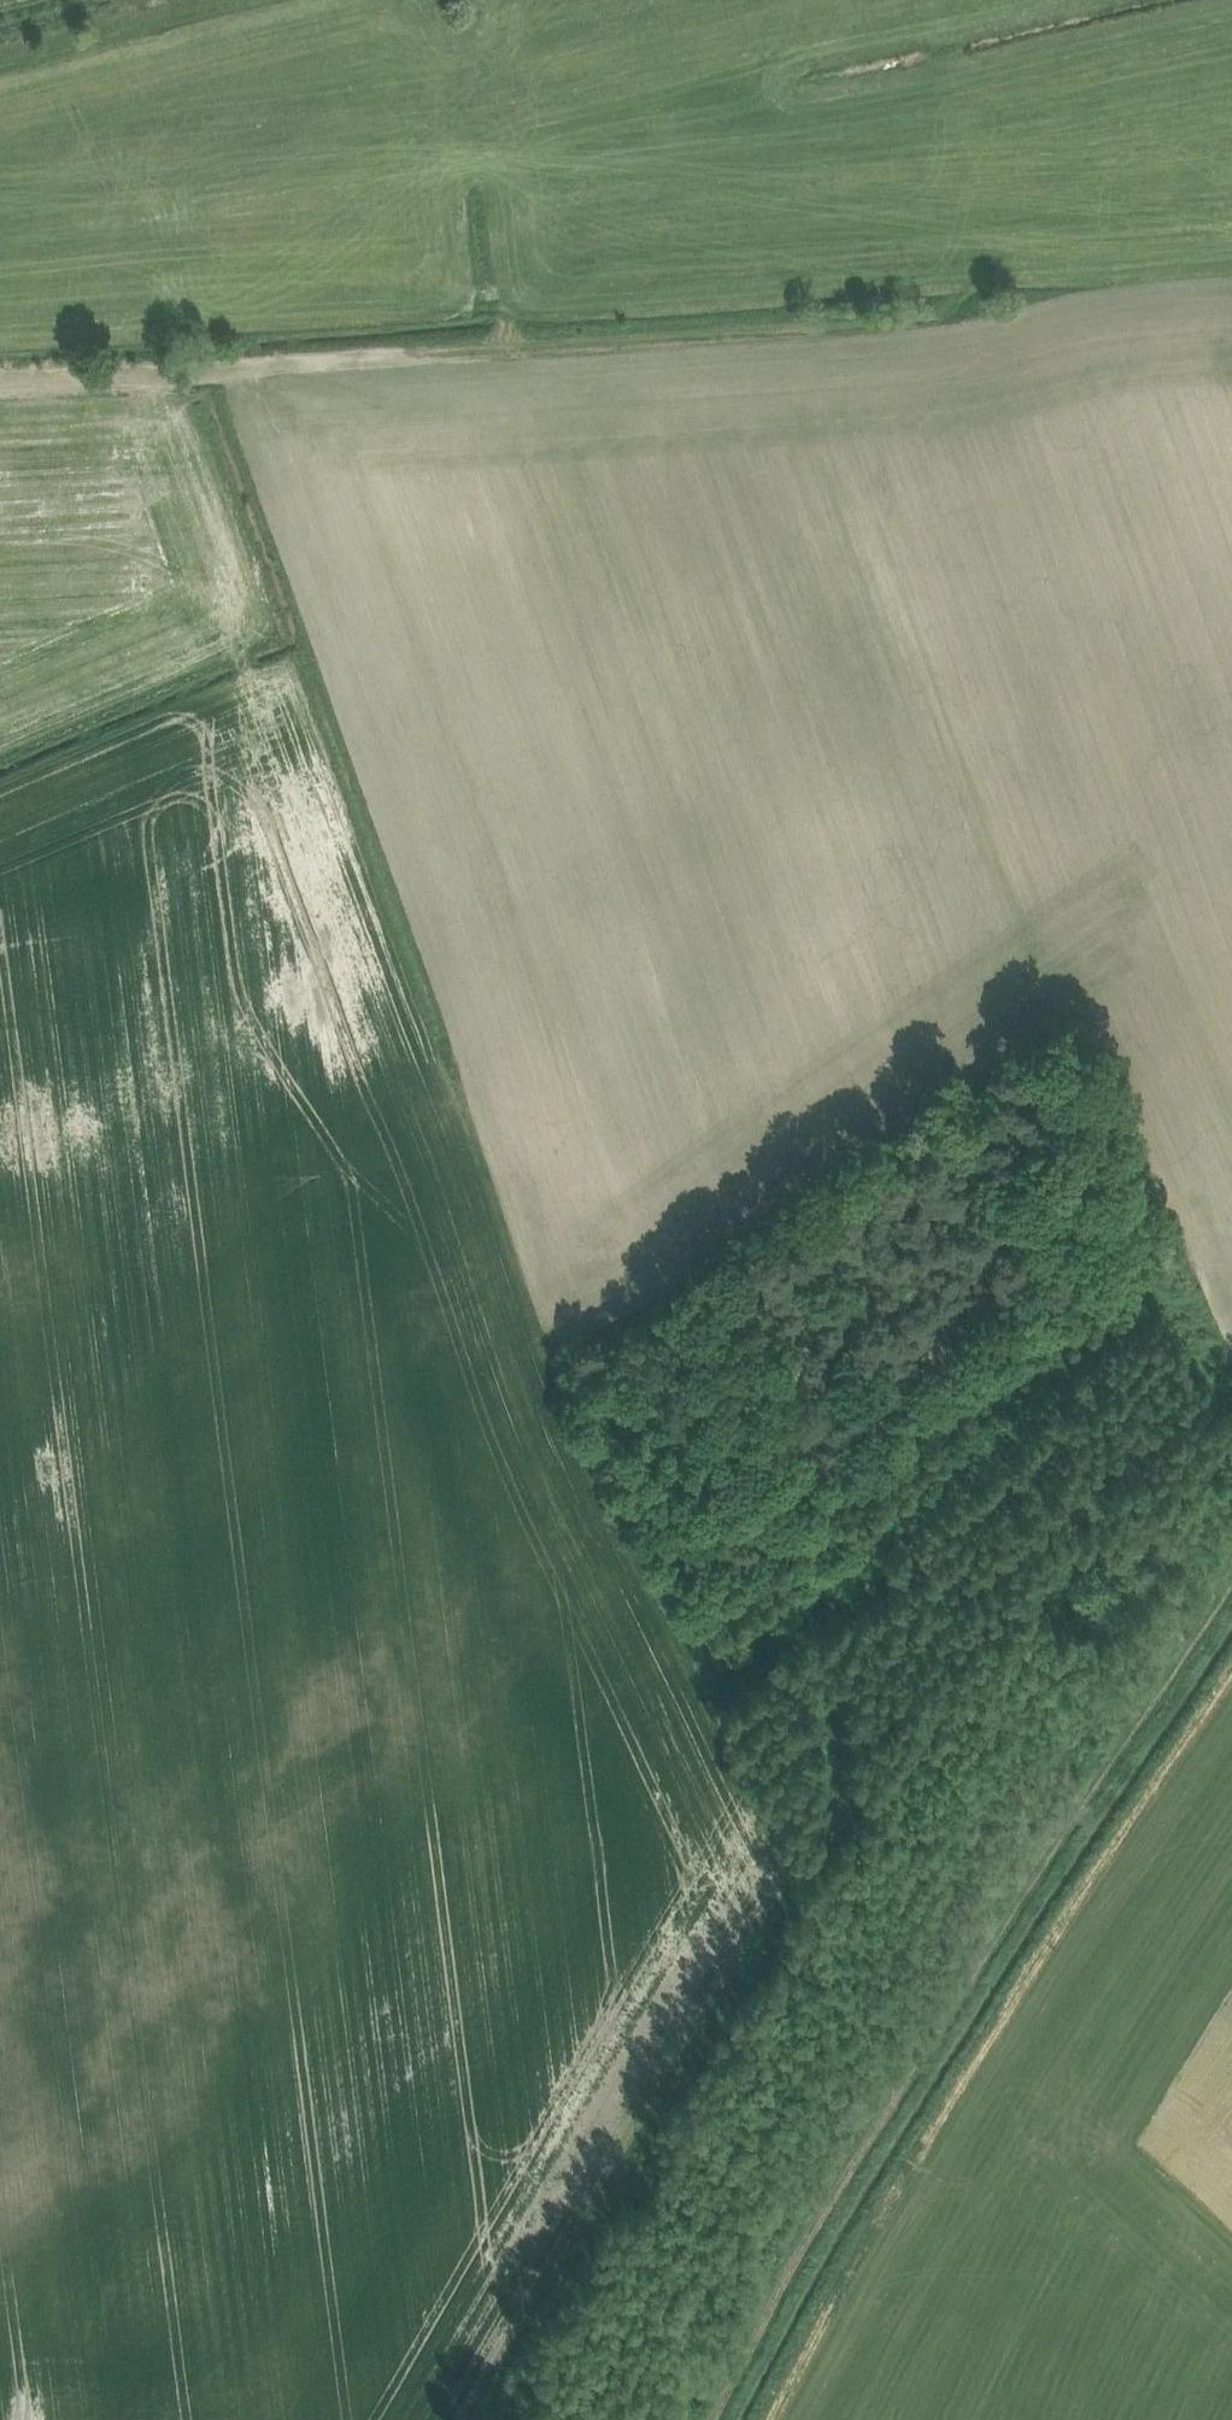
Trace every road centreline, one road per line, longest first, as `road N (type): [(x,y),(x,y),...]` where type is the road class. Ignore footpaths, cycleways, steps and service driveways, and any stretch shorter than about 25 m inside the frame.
road 1 (track): [(0,380),(952,322)]
road 2 (track): [(0,68),(282,0)]

